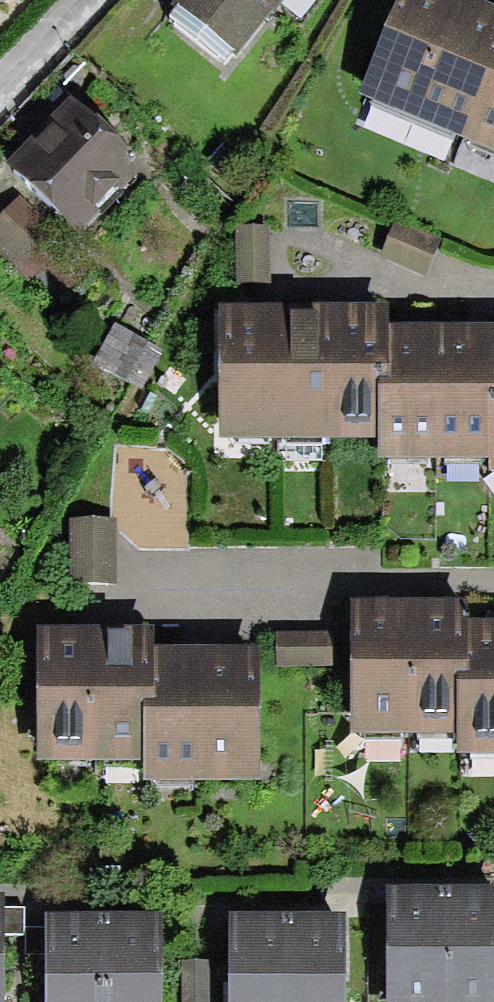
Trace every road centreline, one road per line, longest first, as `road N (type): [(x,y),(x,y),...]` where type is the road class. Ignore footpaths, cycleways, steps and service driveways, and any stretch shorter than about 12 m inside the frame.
road 1 (residential): [(86,0),(0,88)]

